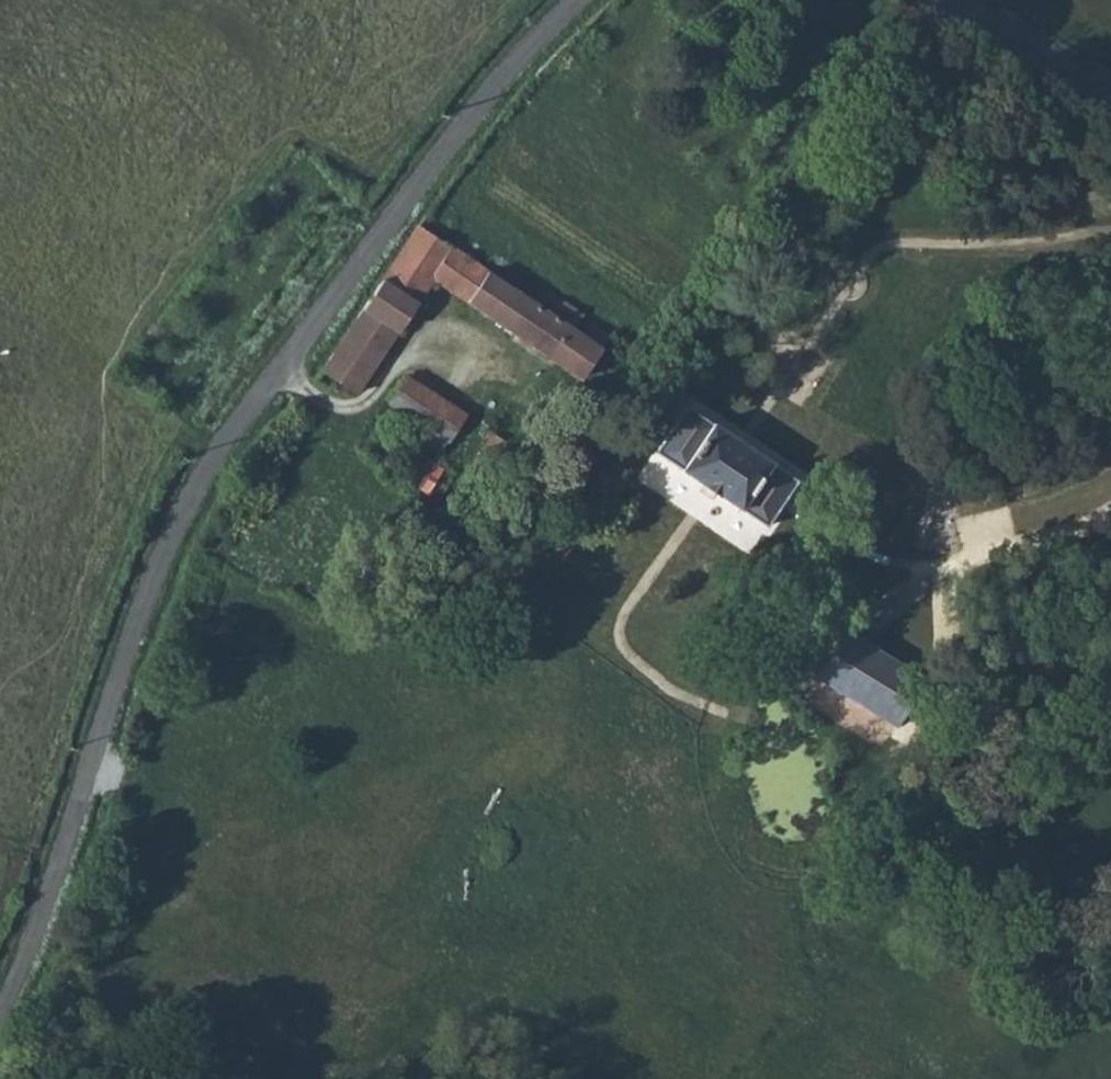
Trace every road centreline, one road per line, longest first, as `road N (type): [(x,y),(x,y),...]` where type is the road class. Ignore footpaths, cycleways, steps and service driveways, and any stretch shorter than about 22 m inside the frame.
road 1 (unclassified): [(0,987),(187,512),(249,413),(448,152),(581,0)]
road 2 (tertiary): [(950,0),(1110,96)]

